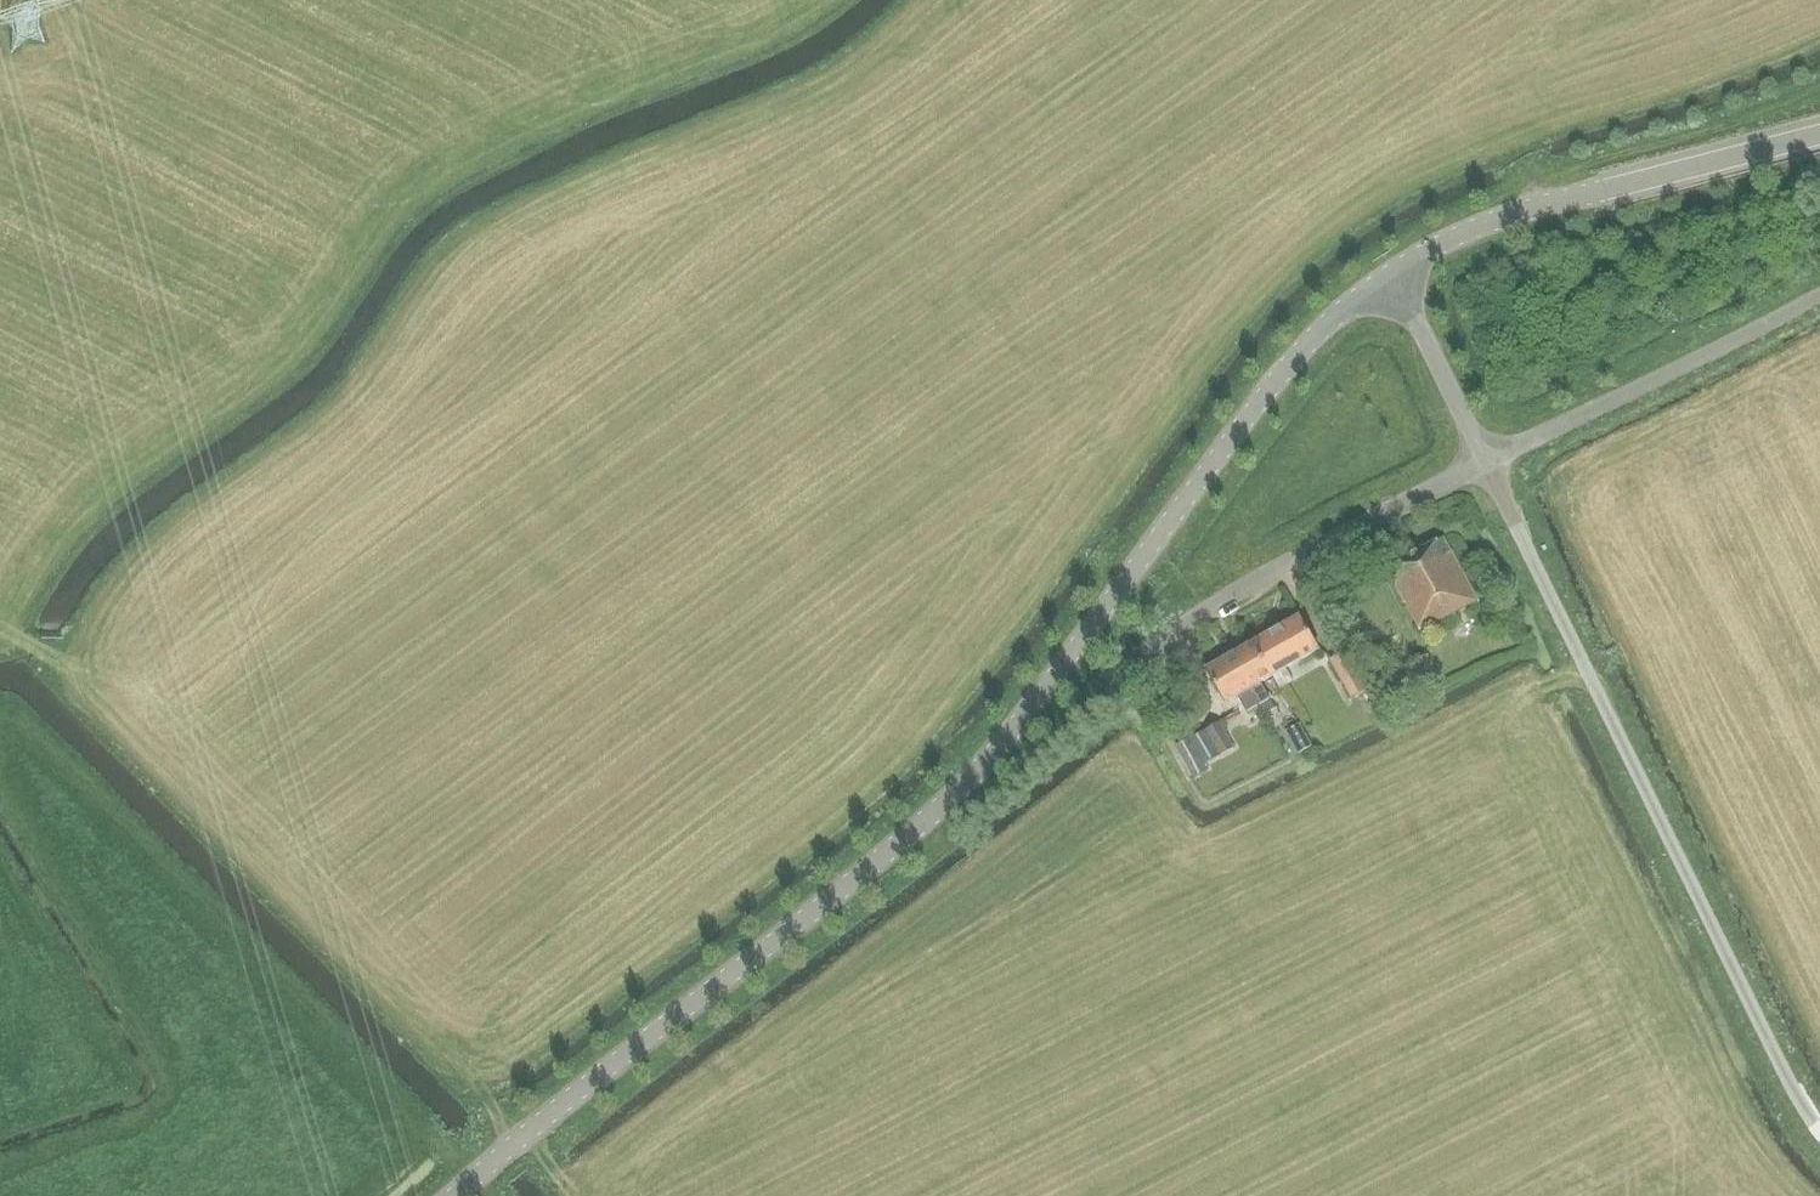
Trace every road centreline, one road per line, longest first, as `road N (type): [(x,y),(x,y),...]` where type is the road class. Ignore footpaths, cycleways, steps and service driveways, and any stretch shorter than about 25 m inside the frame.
road 1 (tertiary): [(454,1195),(963,786),(1292,361),(1387,276)]
road 2 (tertiary): [(1387,276),(1532,208),(1819,133)]
road 3 (residential): [(1127,663),(1269,574),(1486,463)]
road 4 (unclassified): [(1486,463),(1819,297)]
road 5 (track): [(1819,86),(1530,179),(1539,206)]
road 6 (unclassified): [(1486,463),(1387,276)]

